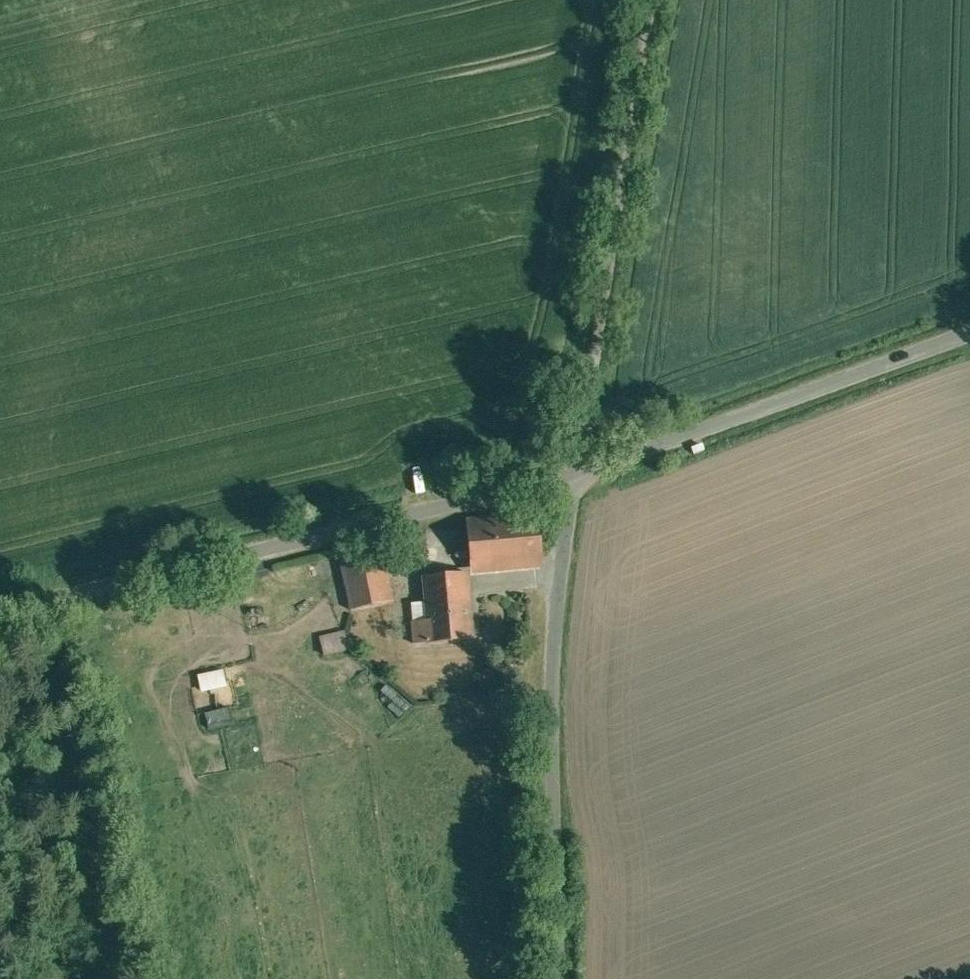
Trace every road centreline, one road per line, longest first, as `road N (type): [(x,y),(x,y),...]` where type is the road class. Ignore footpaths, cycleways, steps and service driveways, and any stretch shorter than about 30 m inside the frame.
road 1 (unclassified): [(0,601),(579,481)]
road 2 (unclassified): [(568,978),(557,610),(579,481)]
road 3 (unclassified): [(579,481),(660,0)]
road 4 (unclassified): [(579,481),(969,332)]

